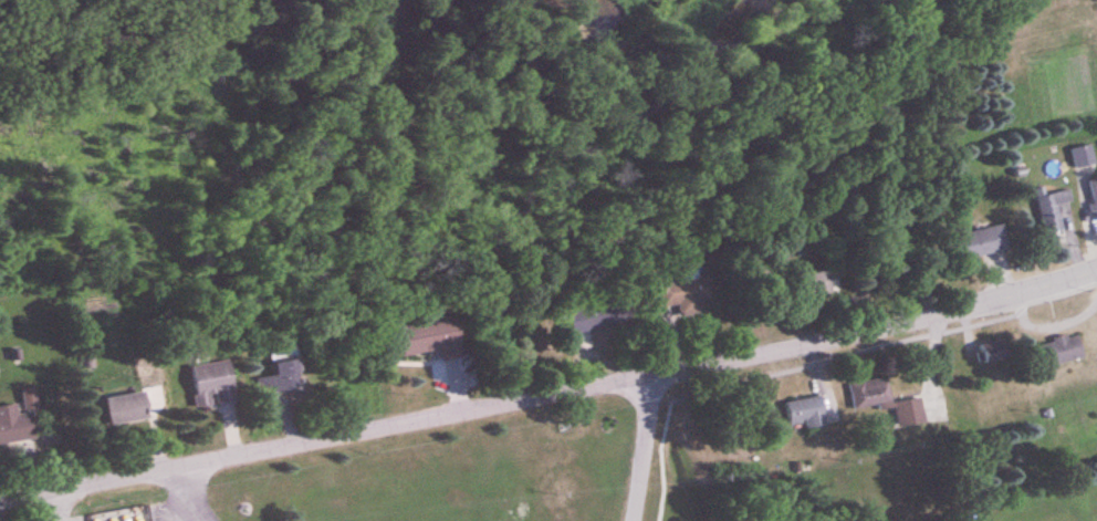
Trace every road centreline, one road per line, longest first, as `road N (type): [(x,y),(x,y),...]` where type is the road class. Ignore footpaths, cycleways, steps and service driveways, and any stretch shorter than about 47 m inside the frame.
road 1 (tertiary): [(0,501),(929,317),(1096,271)]

